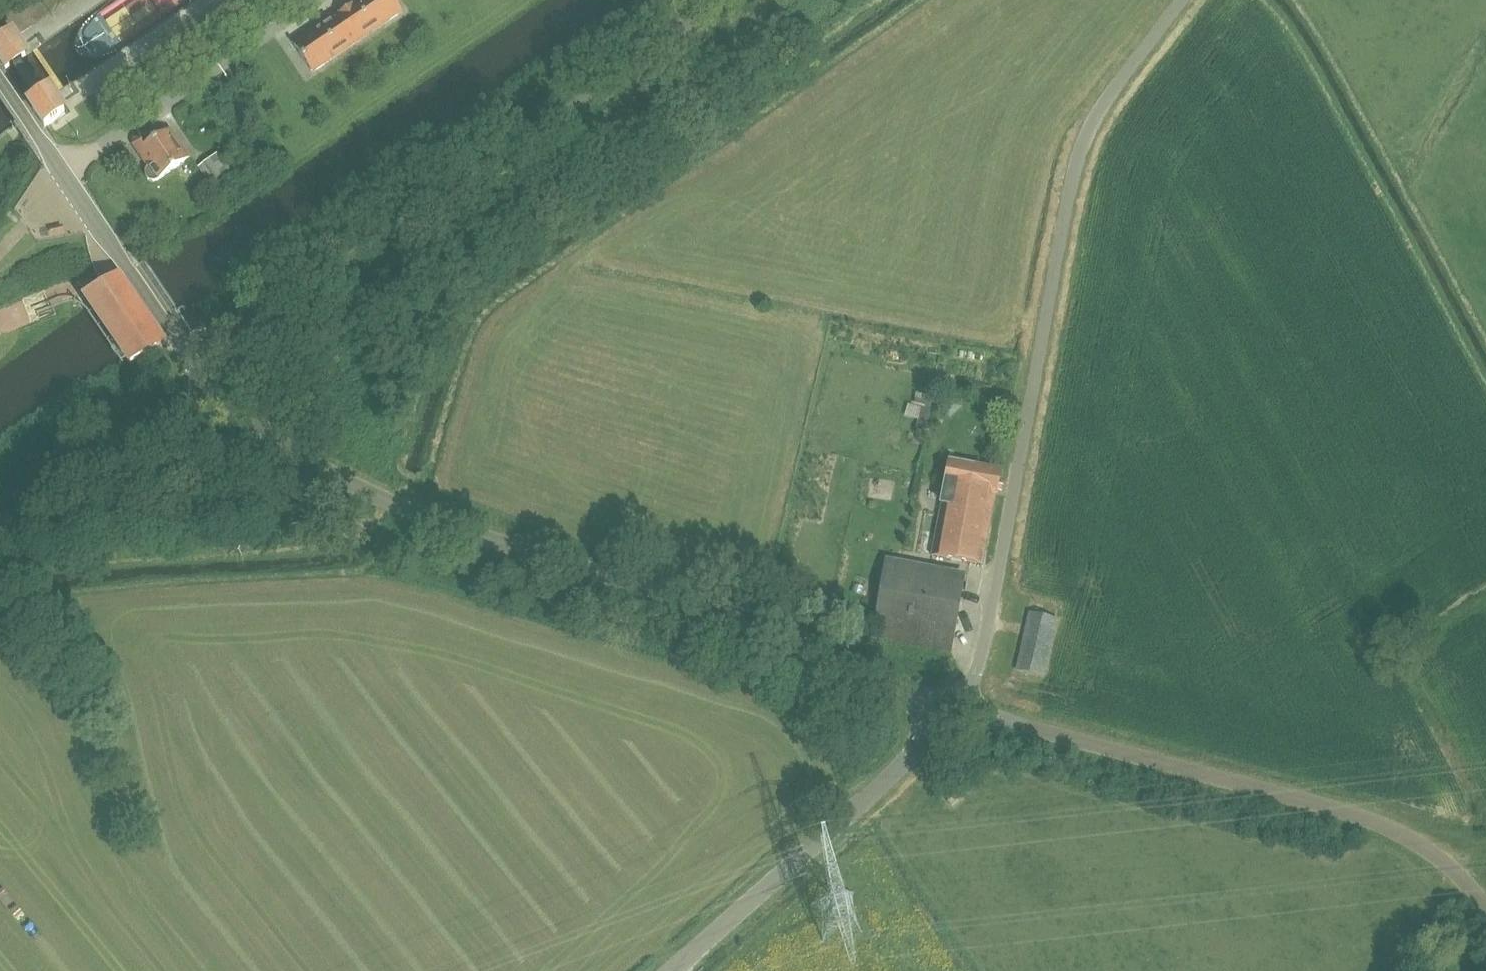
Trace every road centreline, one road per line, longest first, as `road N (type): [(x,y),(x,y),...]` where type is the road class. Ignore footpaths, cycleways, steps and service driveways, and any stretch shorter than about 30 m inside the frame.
road 1 (unclassified): [(959,708),(769,632),(405,513),(213,393)]
road 2 (unclassified): [(959,708),(982,656),(1076,159),(1103,103),(1185,0)]
road 3 (unclassified): [(1485,909),(1444,859),(1365,818),(959,708)]
road 4 (unclassified): [(680,970),(959,708)]
road 5 (unclassified): [(213,393),(0,86)]
road 6 (unclassified): [(213,393),(175,427),(0,519)]

